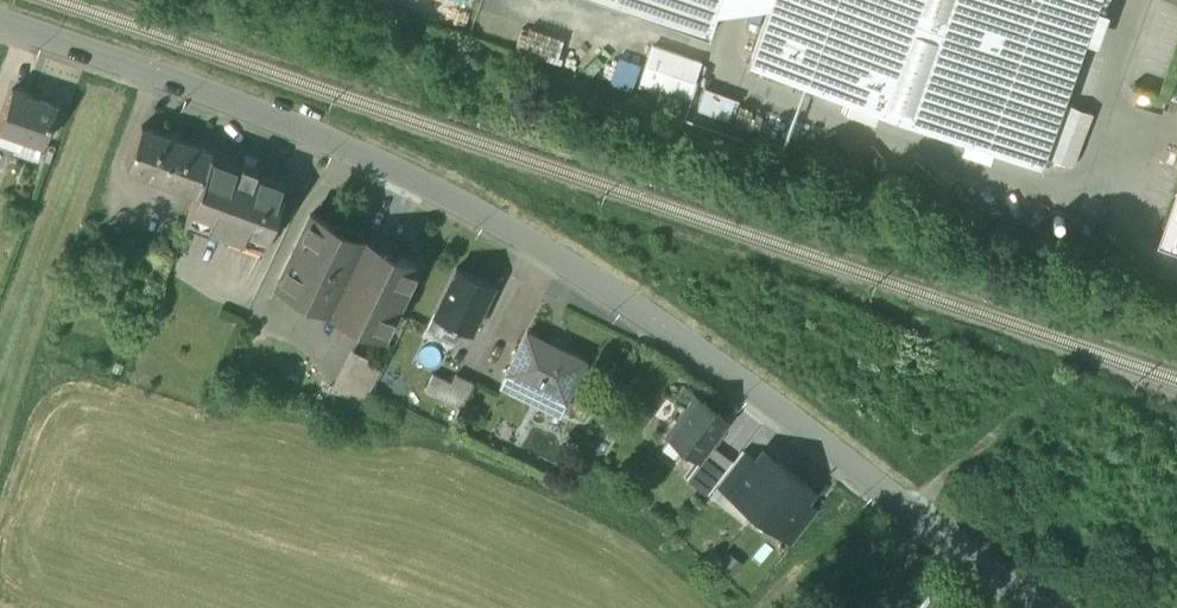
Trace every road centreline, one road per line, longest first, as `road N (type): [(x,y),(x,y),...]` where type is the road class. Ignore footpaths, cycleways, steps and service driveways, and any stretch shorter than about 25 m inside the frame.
road 1 (residential): [(0,23),(198,92),(524,229),(1053,607)]

